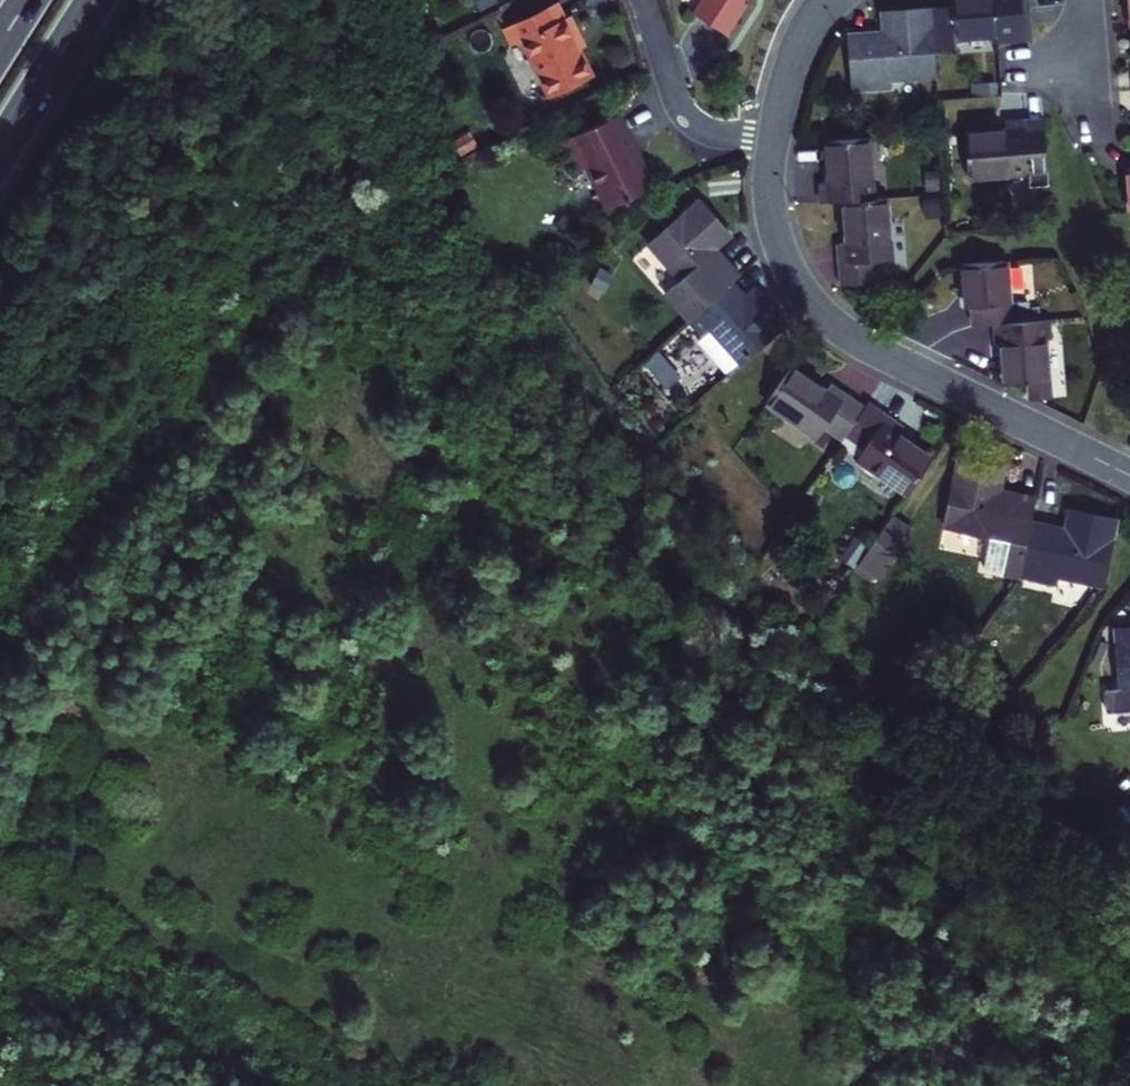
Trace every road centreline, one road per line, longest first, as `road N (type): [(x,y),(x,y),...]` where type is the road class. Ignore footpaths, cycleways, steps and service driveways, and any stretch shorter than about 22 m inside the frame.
road 1 (residential): [(1129,476),(889,358),(817,310),(788,268),(771,215),(772,138)]
road 2 (residential): [(772,138),(715,133),(689,119),(643,0)]
road 3 (trunk): [(0,149),(94,0)]
road 4 (residential): [(772,138),(797,46),(830,0)]
road 5 (residential): [(1101,129),(1090,0)]

